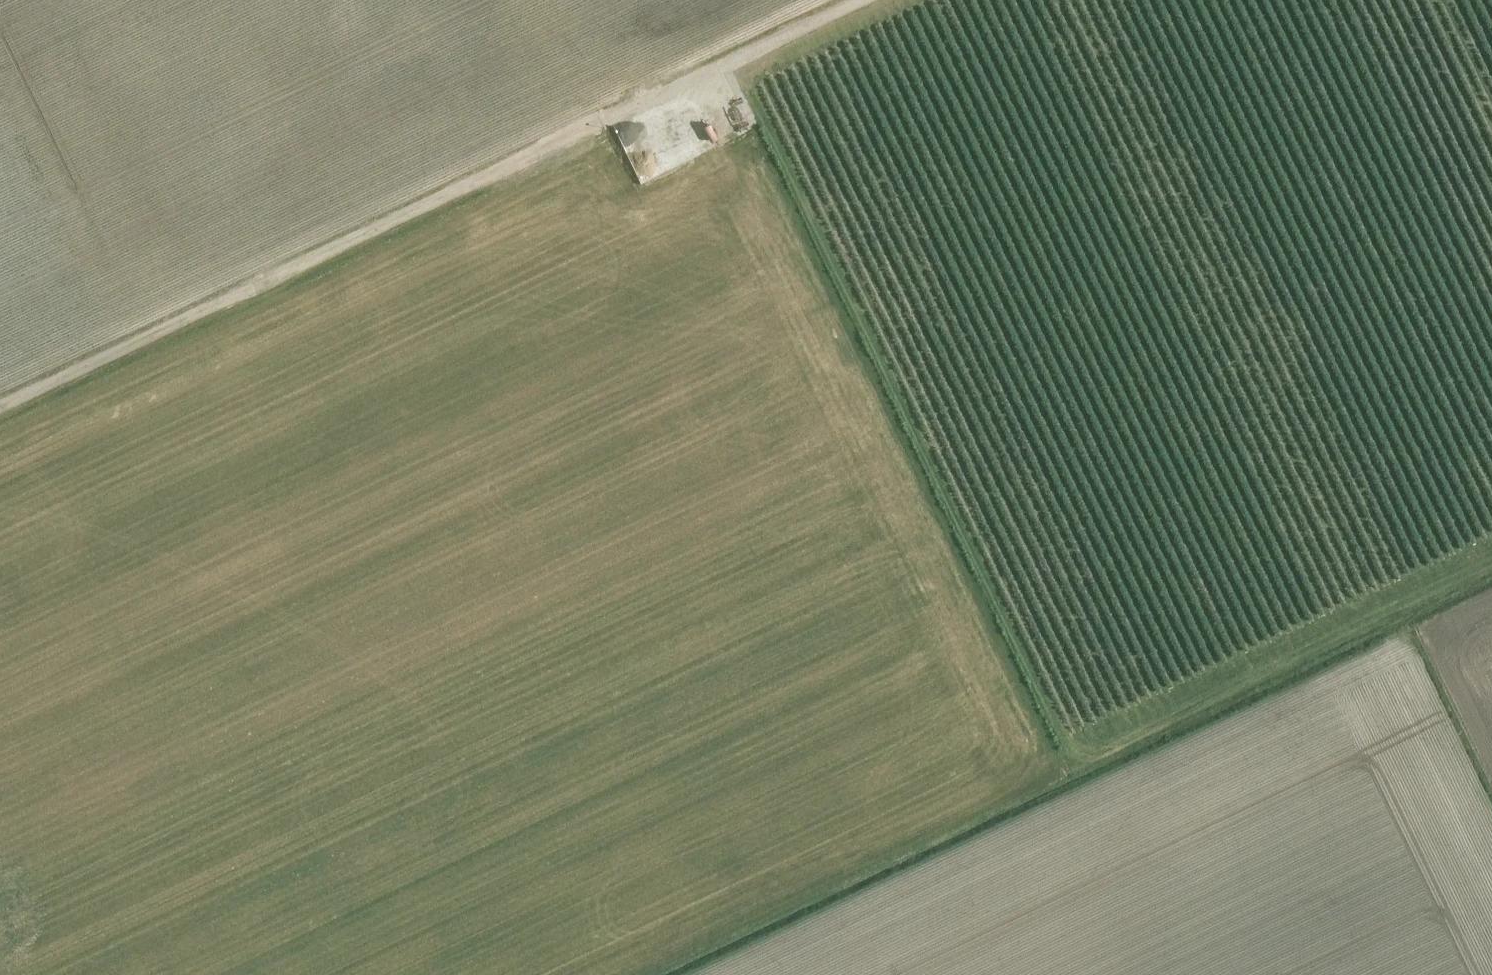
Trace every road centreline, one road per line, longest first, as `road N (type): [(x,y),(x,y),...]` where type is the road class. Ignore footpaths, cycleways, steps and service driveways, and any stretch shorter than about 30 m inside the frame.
road 1 (track): [(0,405),(854,0)]

